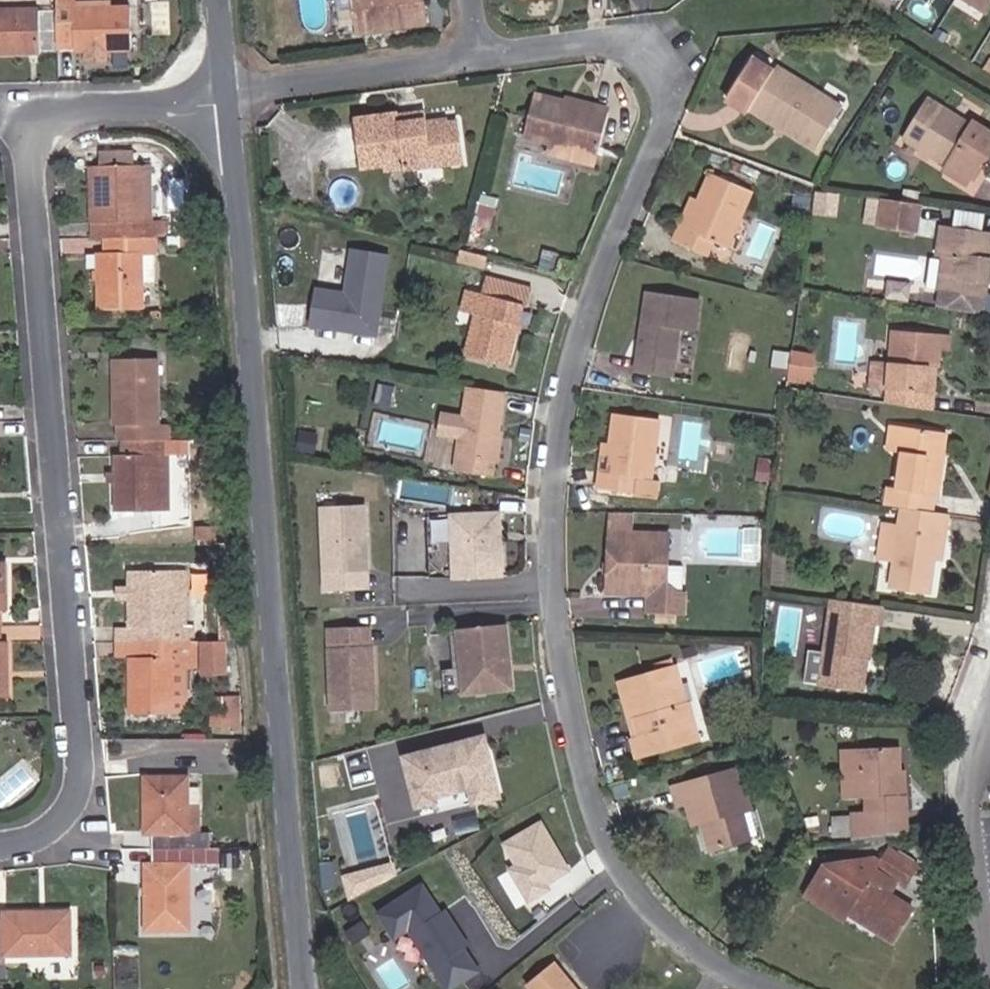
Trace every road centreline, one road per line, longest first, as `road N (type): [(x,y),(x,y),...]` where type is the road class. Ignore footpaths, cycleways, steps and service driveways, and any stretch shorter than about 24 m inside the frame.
road 1 (residential): [(491,56),(651,38),(677,73),(666,128),(577,338),(561,413),(553,590),(599,821),(658,909),(765,988)]
road 2 (tertiary): [(301,988),(233,93)]
road 3 (residential): [(30,112),(85,812),(41,844),(0,850)]
road 4 (residential): [(233,93),(491,56)]
road 5 (residential): [(30,112),(233,93)]
road 6 (residential): [(989,736),(976,829),(989,934)]

